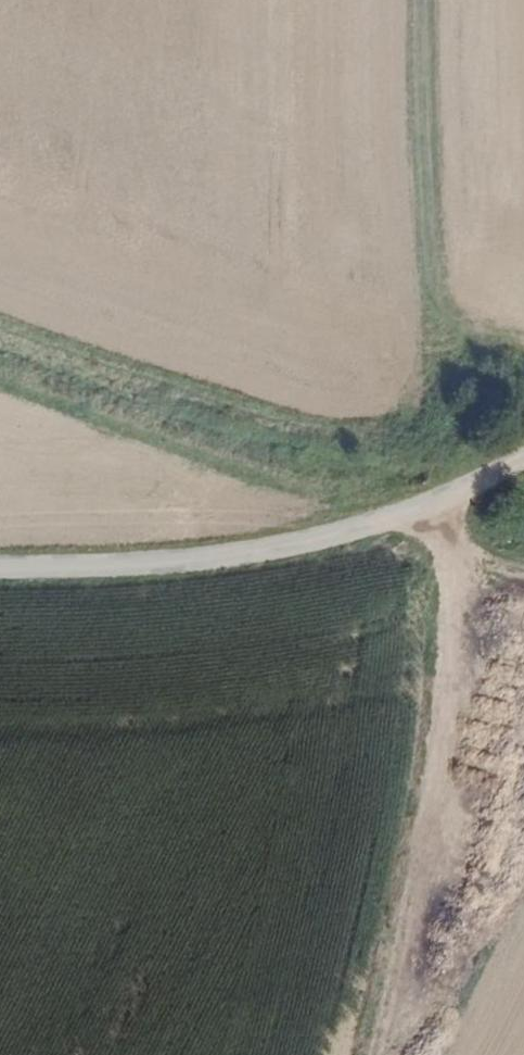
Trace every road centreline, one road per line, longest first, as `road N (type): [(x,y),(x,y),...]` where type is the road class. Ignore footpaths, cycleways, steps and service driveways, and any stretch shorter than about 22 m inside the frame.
road 1 (track): [(438,0),(461,265),(456,500),(468,544),(523,565)]
road 2 (tertiary): [(523,464),(456,500),(295,548),(188,562),(0,568)]
road 3 (track): [(384,1054),(402,990),(468,544)]

